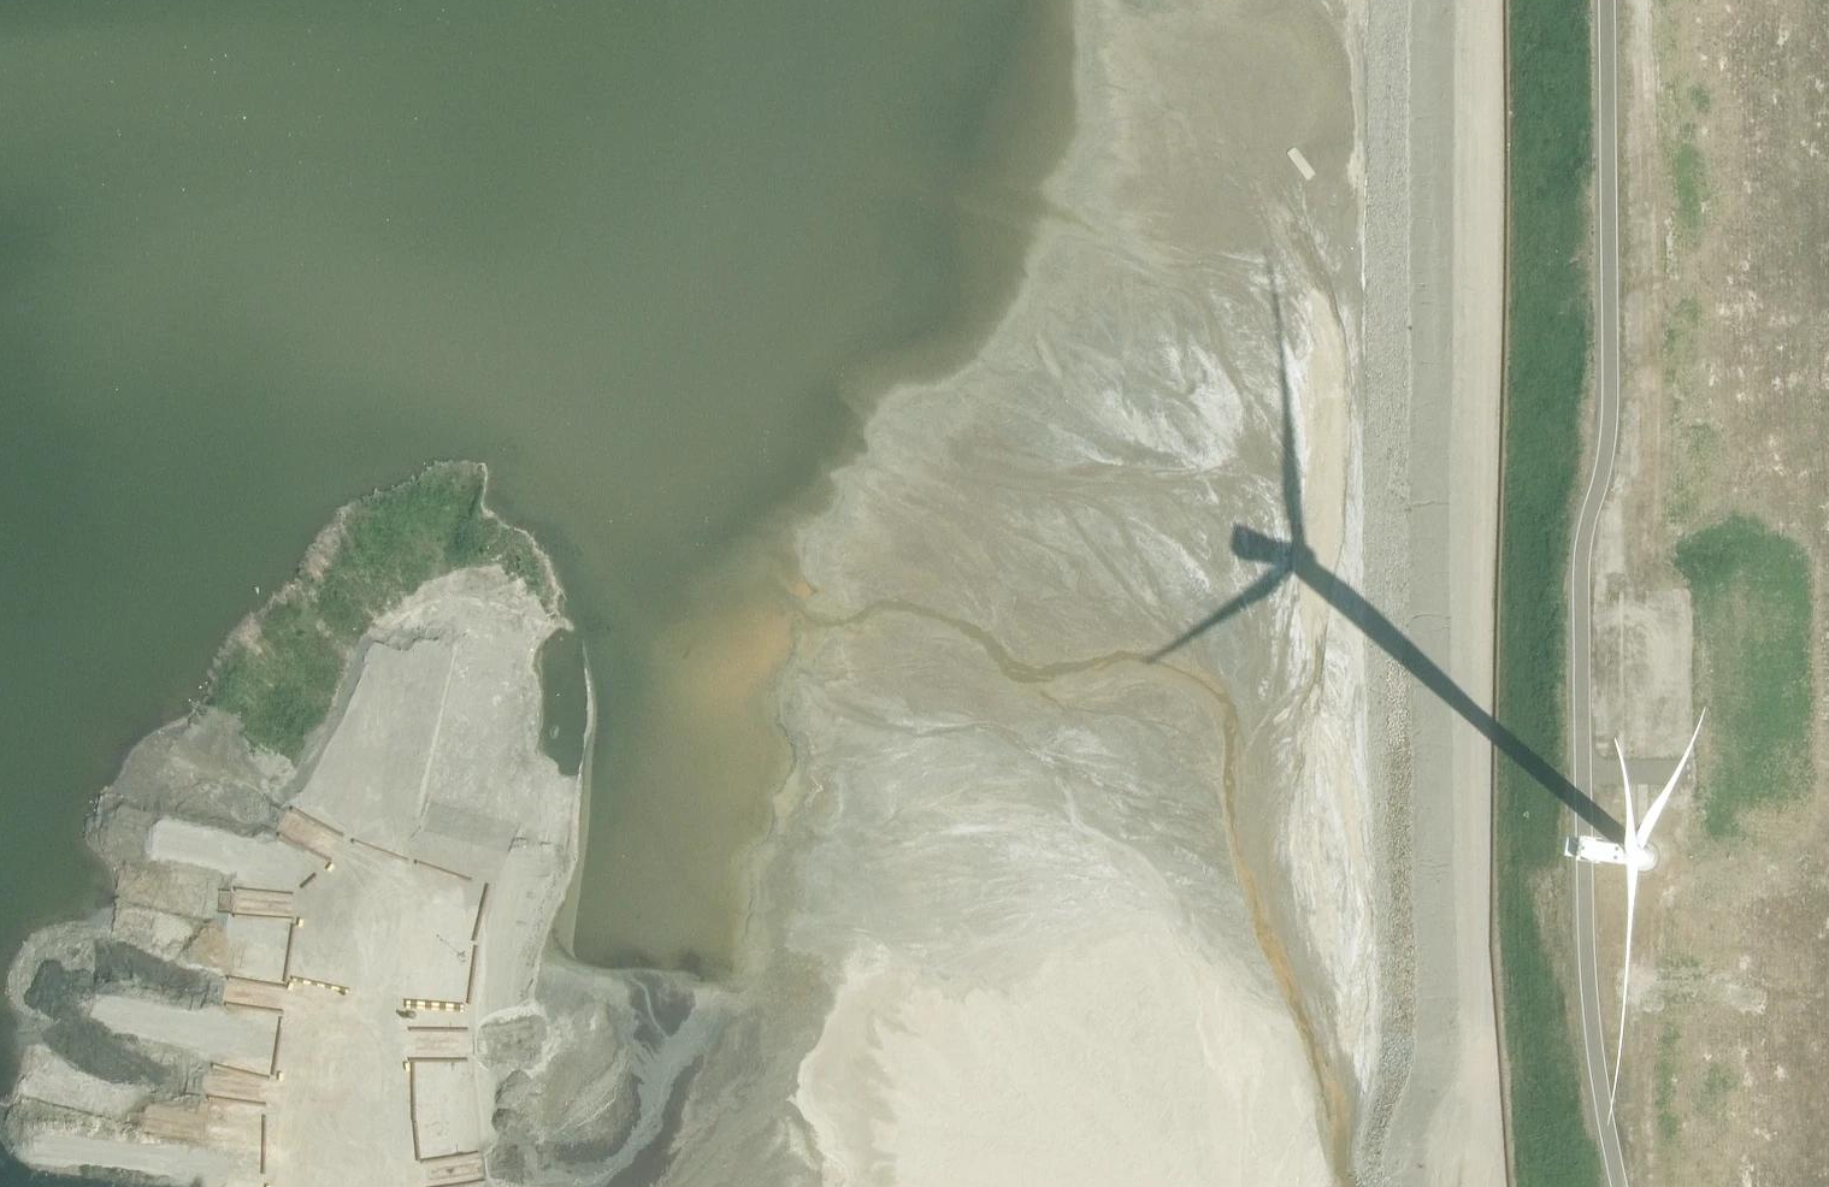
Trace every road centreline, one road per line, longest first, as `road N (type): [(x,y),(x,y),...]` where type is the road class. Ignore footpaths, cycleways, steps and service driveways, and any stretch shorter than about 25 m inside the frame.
road 1 (track): [(1398,0),(1406,676),(1377,855),(1374,1186)]

